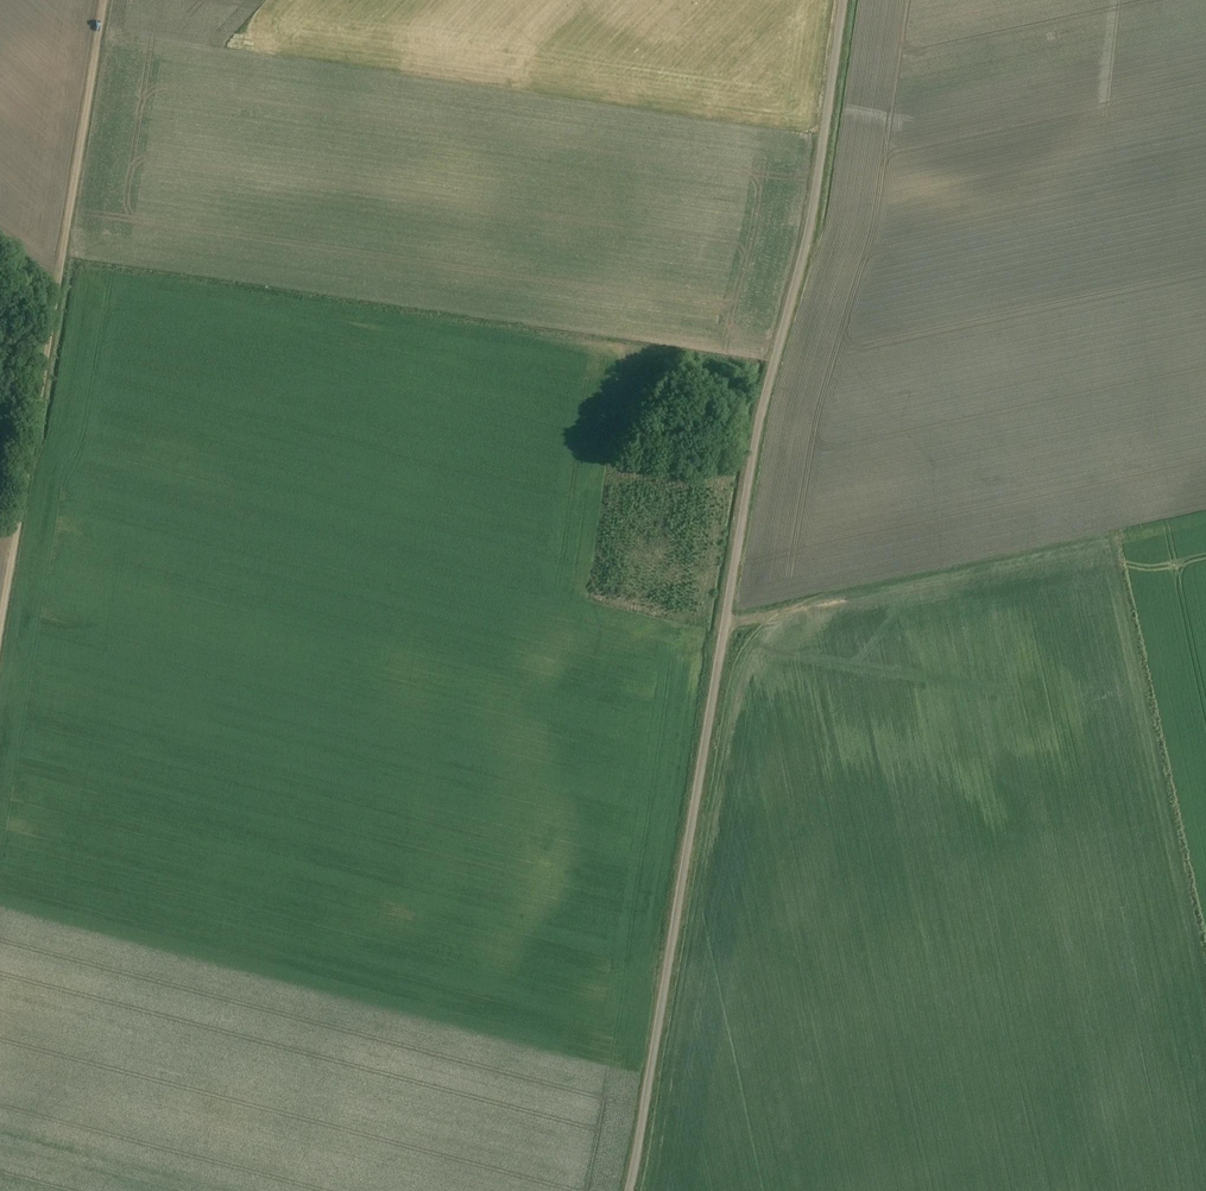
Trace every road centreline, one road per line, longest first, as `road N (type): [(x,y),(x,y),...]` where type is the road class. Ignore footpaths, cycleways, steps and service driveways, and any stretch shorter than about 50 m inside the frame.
road 1 (unclassified): [(629,1190),(758,432),(807,244),(843,0)]
road 2 (track): [(0,638),(107,0)]

